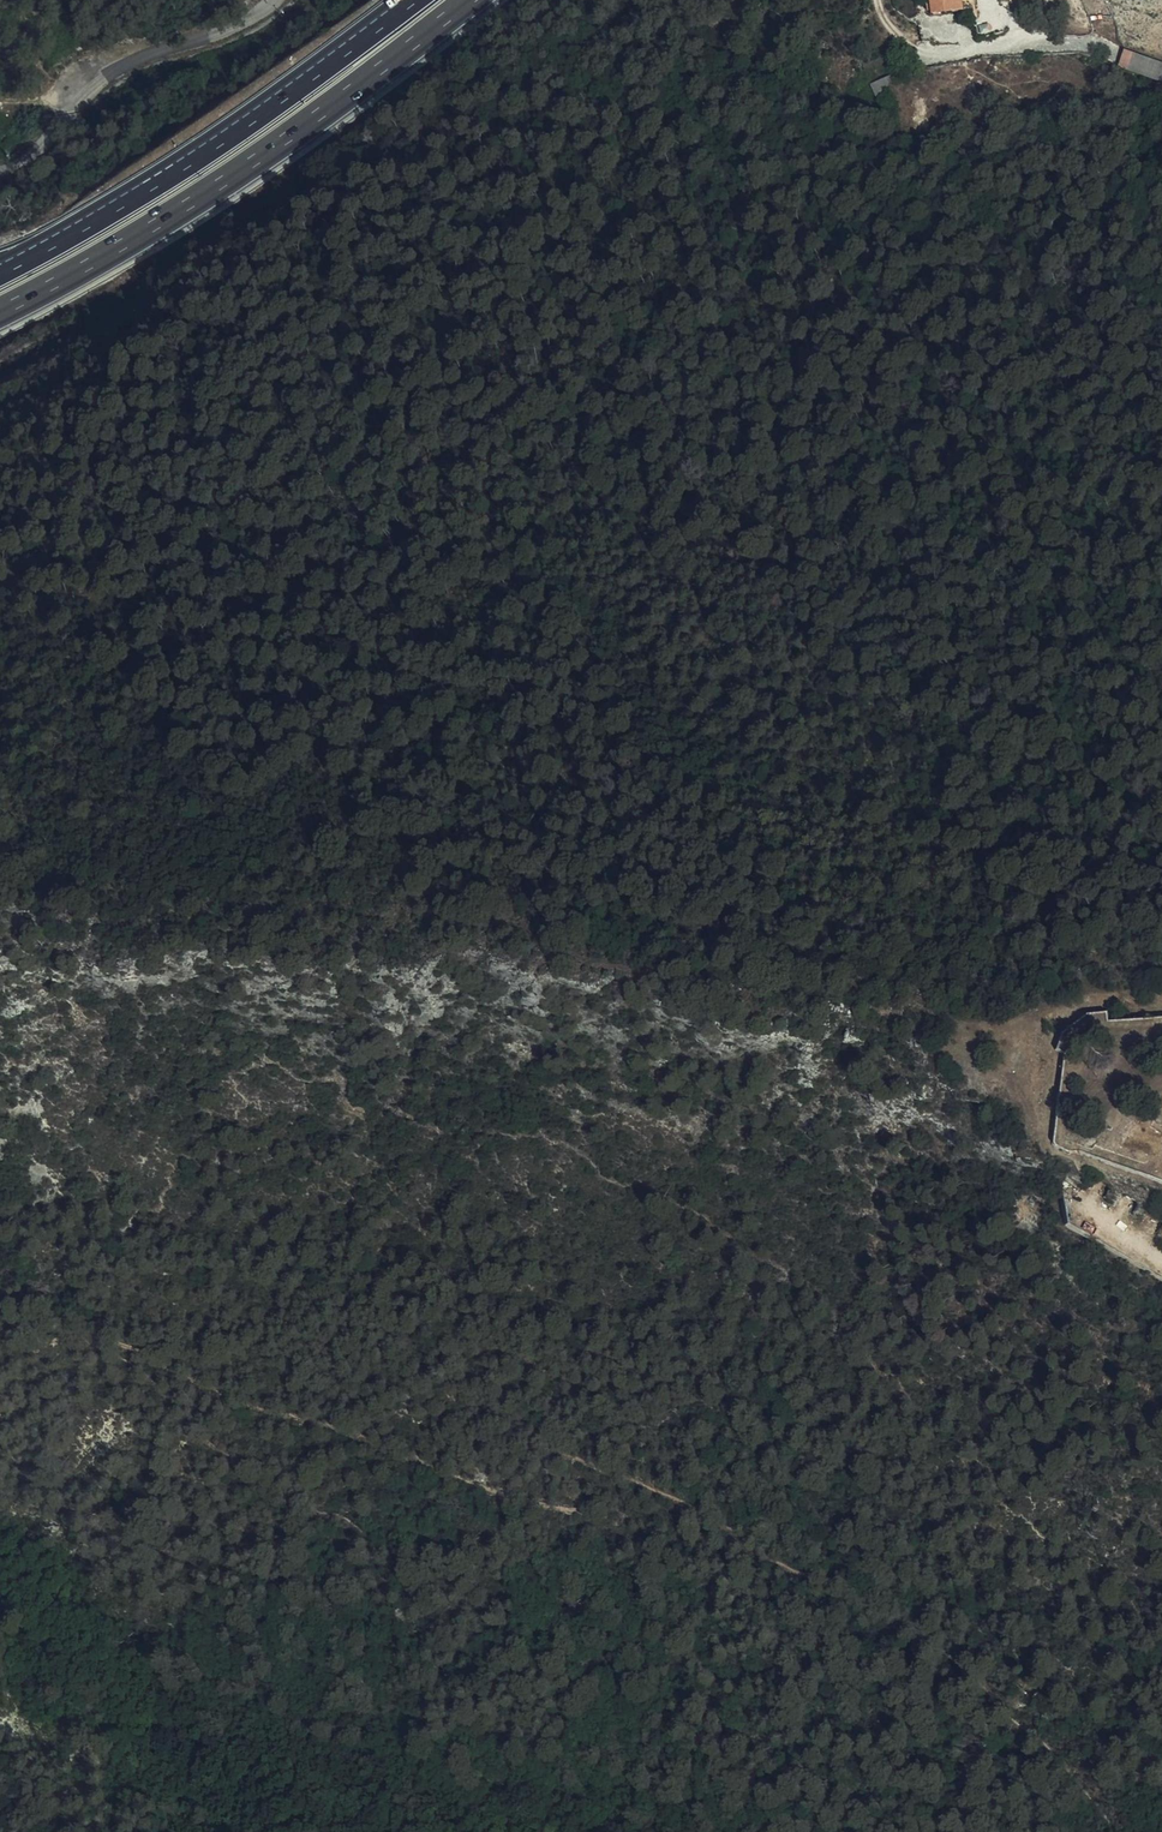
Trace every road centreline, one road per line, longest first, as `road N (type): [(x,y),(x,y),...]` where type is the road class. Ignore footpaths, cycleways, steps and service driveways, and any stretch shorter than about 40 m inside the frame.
road 1 (motorway): [(0,313),(217,186),(470,0)]
road 2 (motorway): [(410,0),(171,172),(0,273)]
road 3 (residential): [(274,0),(242,24),(127,64),(93,88),(43,145),(0,168)]

